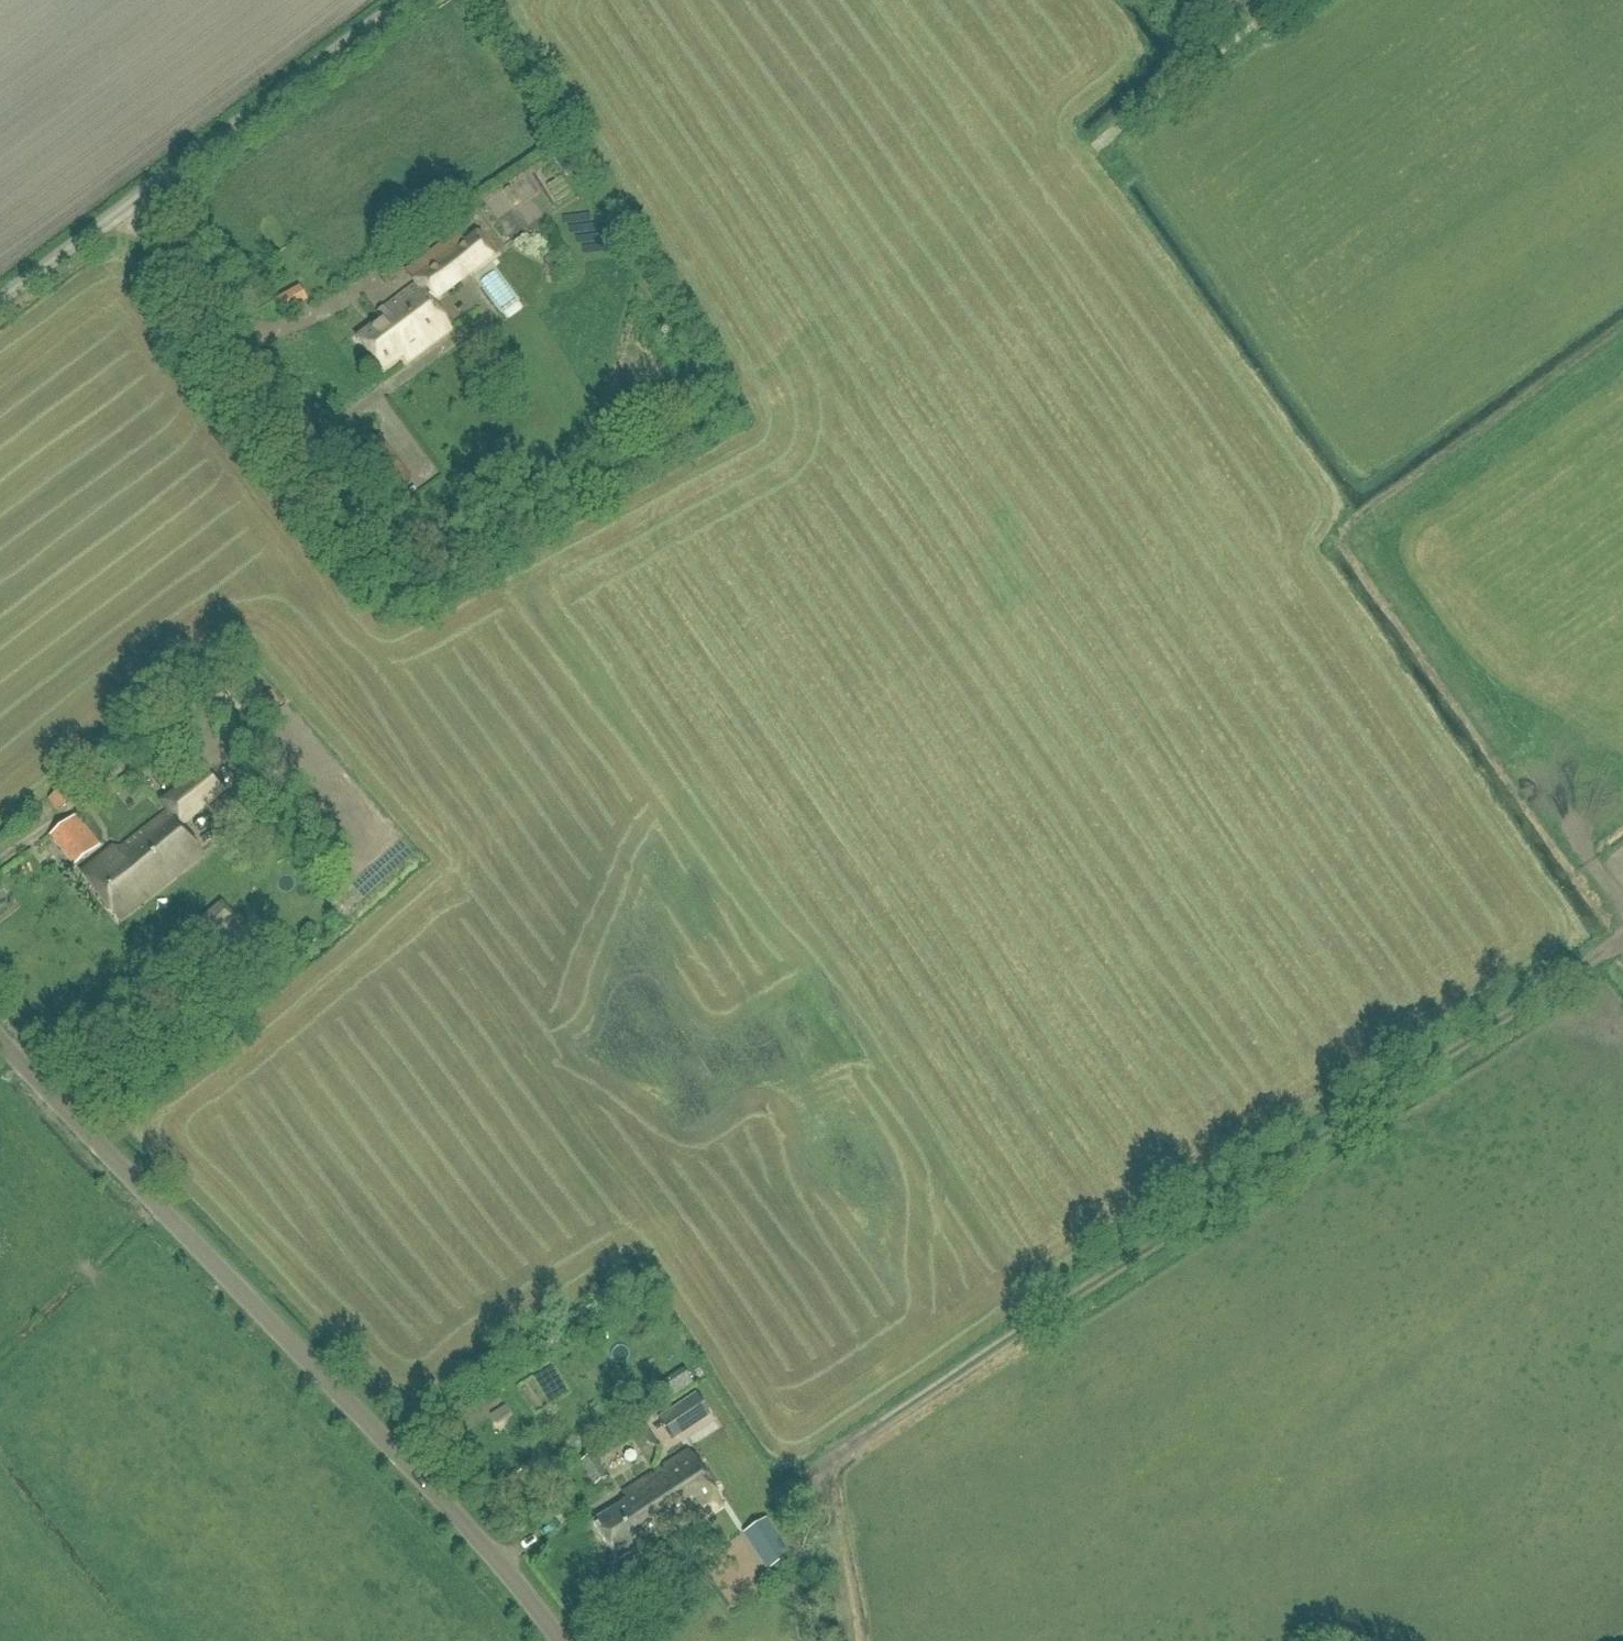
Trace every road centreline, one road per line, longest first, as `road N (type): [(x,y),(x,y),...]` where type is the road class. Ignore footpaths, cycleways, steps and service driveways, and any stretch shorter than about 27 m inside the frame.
road 1 (tertiary): [(561,1640),(521,1587),(0,1035)]
road 2 (unclassified): [(0,297),(401,0)]

